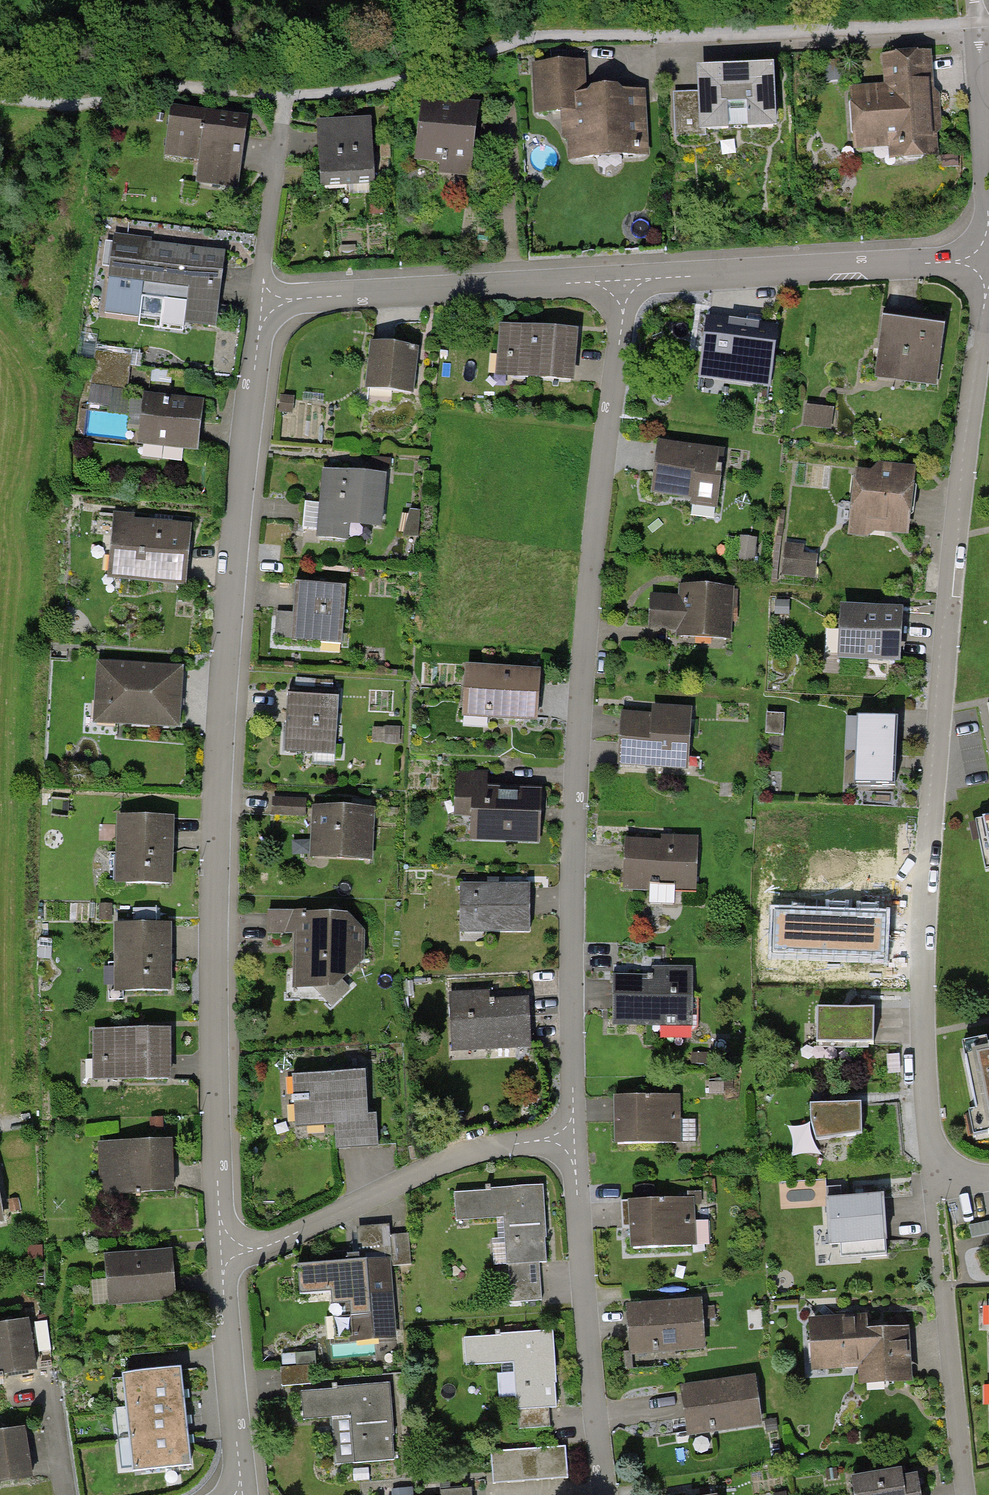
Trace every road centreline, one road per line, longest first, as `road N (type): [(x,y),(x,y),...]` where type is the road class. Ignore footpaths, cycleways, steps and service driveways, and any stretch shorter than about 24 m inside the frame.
road 1 (residential): [(628,280),(263,298),(239,506),(217,837),(221,1249)]
road 2 (residential): [(988,1178),(959,1175),(934,1152),(923,1034),(928,865),(988,260)]
road 3 (residential): [(628,280),(580,705),(575,1137)]
road 4 (residential): [(221,1249),(265,1247),(477,1151),(575,1137)]
road 5 (residential): [(988,260),(628,280)]
road 6 (residential): [(575,1137),(606,1494)]
road 7 (residential): [(221,1249),(242,1494)]
road 8 (residential): [(988,260),(978,23)]
road 9 (residential): [(963,1494),(941,1284)]

